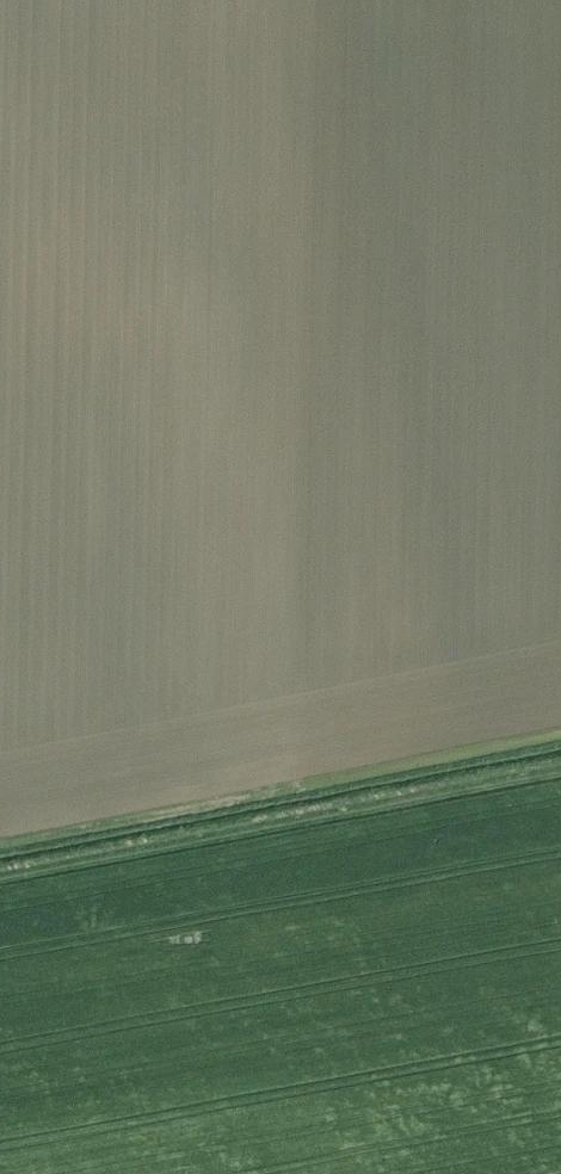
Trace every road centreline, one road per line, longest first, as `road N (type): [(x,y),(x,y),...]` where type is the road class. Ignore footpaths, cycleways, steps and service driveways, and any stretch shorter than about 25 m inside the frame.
road 1 (track): [(560,772),(0,881)]

